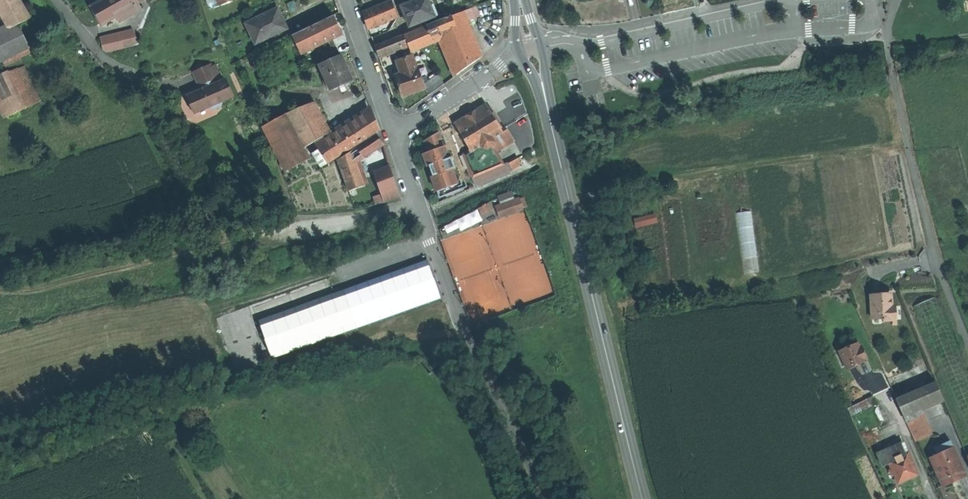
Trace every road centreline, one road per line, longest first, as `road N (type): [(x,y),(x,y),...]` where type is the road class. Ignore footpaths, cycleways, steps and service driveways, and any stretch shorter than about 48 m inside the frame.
road 1 (track): [(469,342),(134,410),(0,453)]
road 2 (secondary): [(532,47),(644,498)]
road 3 (track): [(416,201),(299,217),(40,285),(0,287)]
road 4 (track): [(935,262),(890,60),(889,0)]
road 5 (residential): [(469,342),(416,201),(406,135)]
road 6 (residential): [(787,0),(583,44)]
road 7 (unclassified): [(548,498),(469,342)]
road 8 (residential): [(406,135),(423,115),(532,47)]
road 9 (residential): [(349,0),(383,107),(406,135)]

